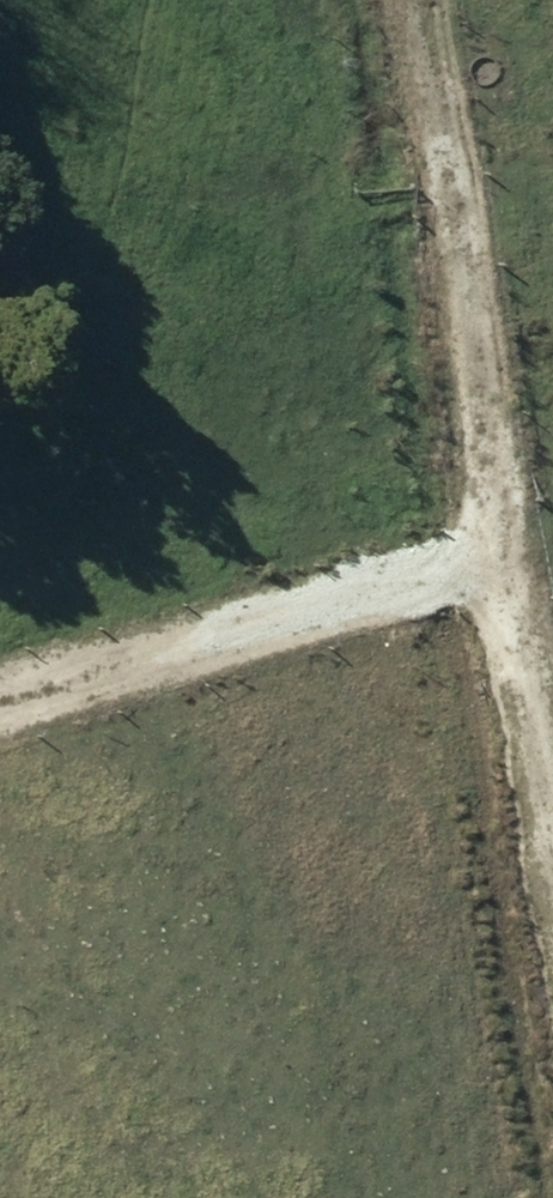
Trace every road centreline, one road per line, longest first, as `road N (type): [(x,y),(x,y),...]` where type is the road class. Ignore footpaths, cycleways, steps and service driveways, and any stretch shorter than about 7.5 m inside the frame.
road 1 (track): [(428,0),(552,880)]
road 2 (track): [(0,703),(499,543)]

